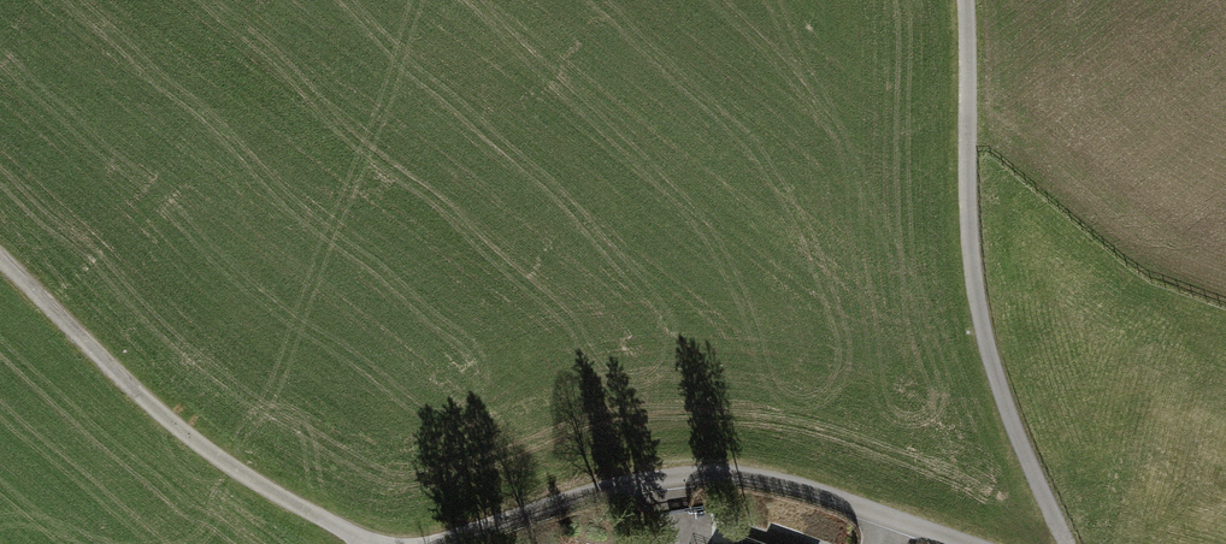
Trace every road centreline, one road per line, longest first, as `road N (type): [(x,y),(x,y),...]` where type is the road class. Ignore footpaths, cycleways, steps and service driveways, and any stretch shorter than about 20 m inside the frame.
road 1 (track): [(1066,543),(1007,408),(975,285),(965,0)]
road 2 (track): [(967,543),(749,475),(623,485),(445,543)]
road 3 (track): [(0,260),(197,443),(368,543)]

